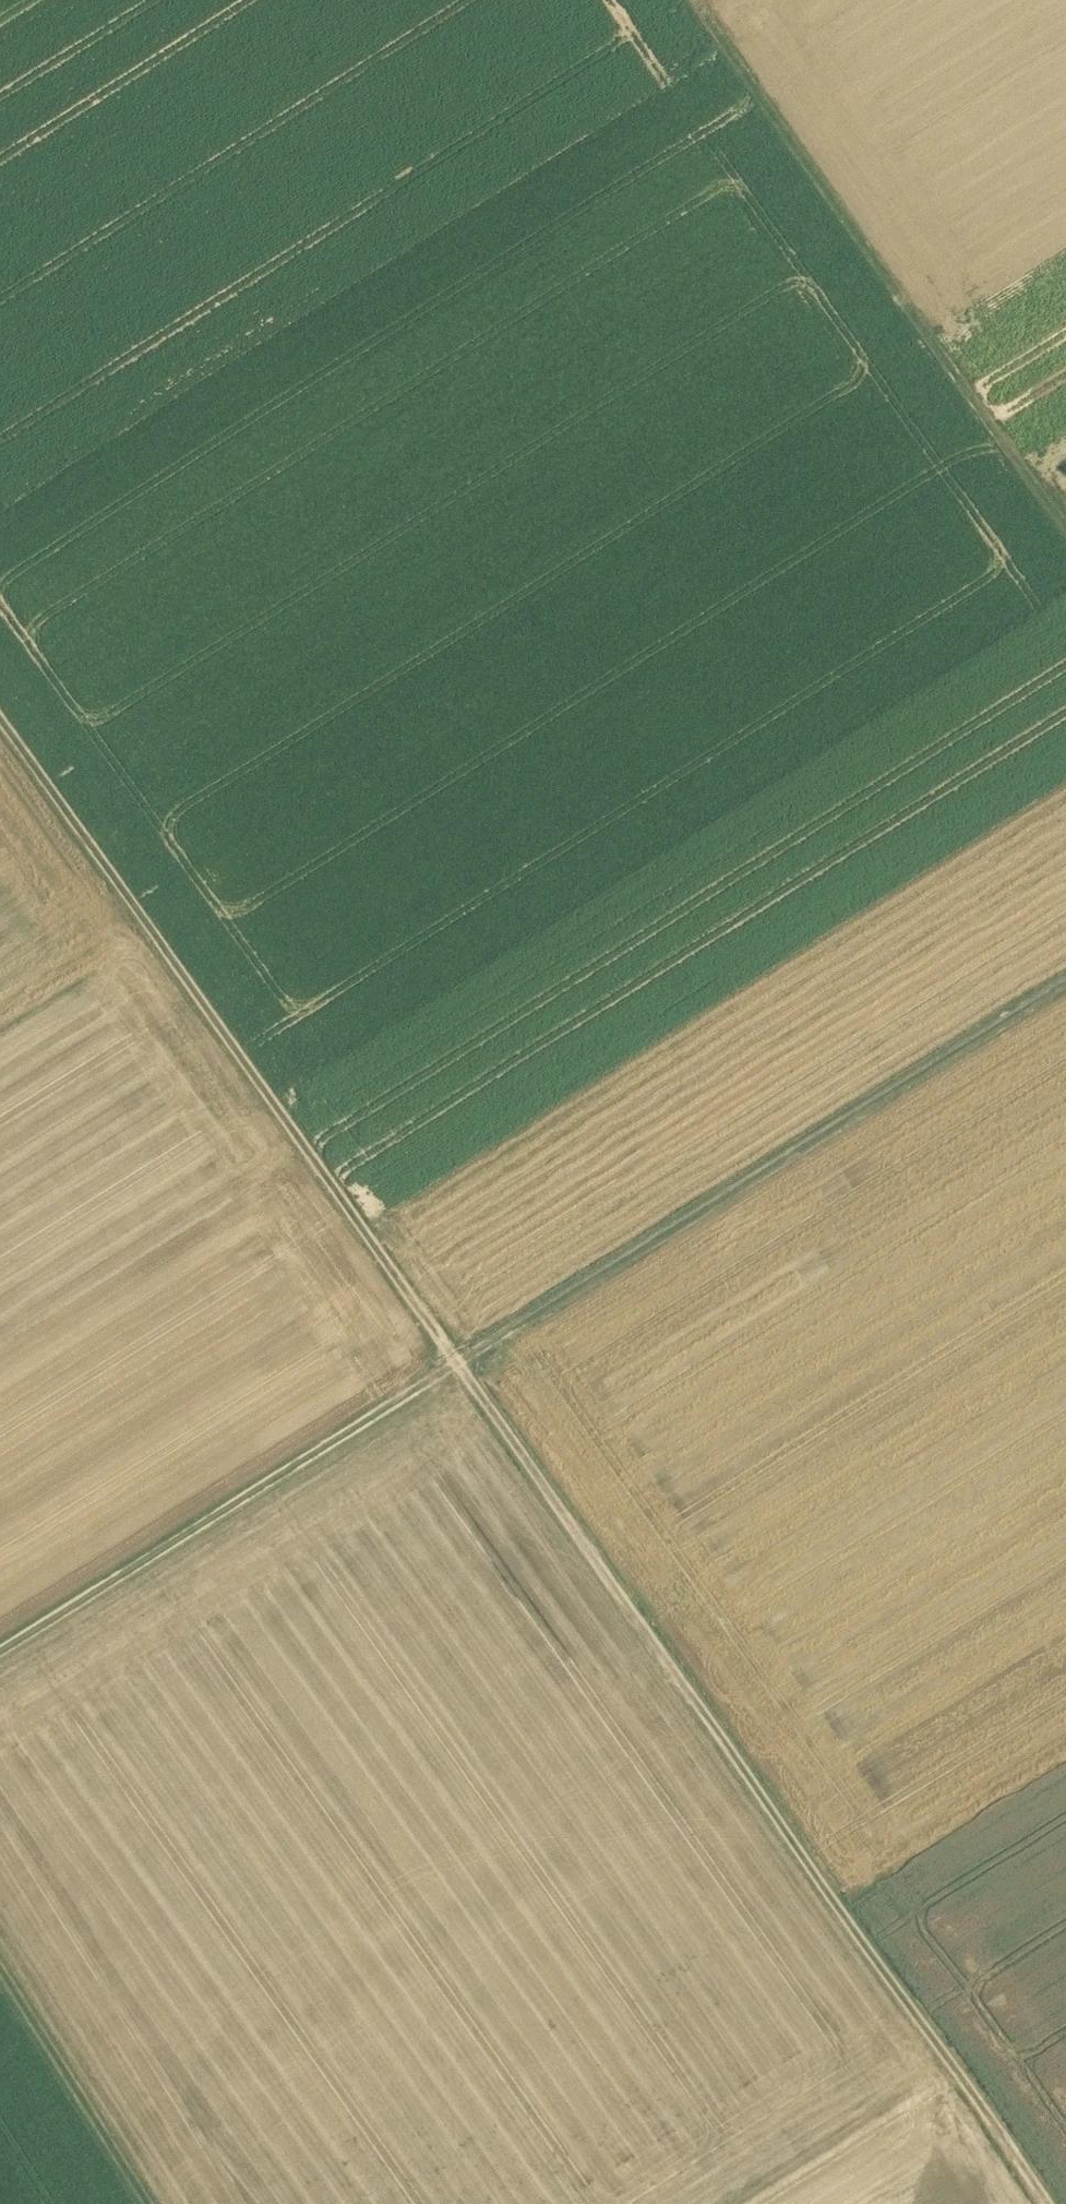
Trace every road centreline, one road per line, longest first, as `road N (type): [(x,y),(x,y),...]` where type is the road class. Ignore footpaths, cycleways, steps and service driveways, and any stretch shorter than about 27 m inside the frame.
road 1 (track): [(0,1650),(459,1362),(1051,2203)]
road 2 (track): [(1065,984),(459,1362),(0,727)]
road 3 (track): [(1065,527),(693,0)]
road 4 (track): [(0,1967),(148,2203)]

